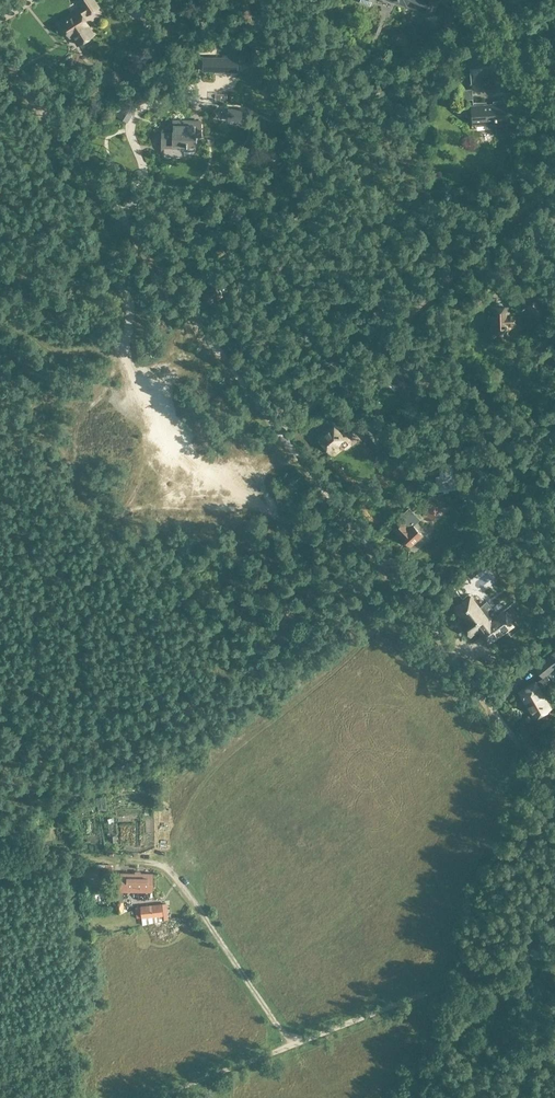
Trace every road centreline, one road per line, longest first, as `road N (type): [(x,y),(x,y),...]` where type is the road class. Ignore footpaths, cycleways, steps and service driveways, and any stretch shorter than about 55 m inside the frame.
road 1 (unclassified): [(554,791),(0,57)]
road 2 (track): [(554,943),(291,1045),(167,869),(40,851),(0,855)]
road 3 (track): [(167,869),(170,811),(194,778),(418,600),(554,475)]
road 4 (track): [(280,432),(554,182)]
road 5 (track): [(291,1045),(154,1097)]

